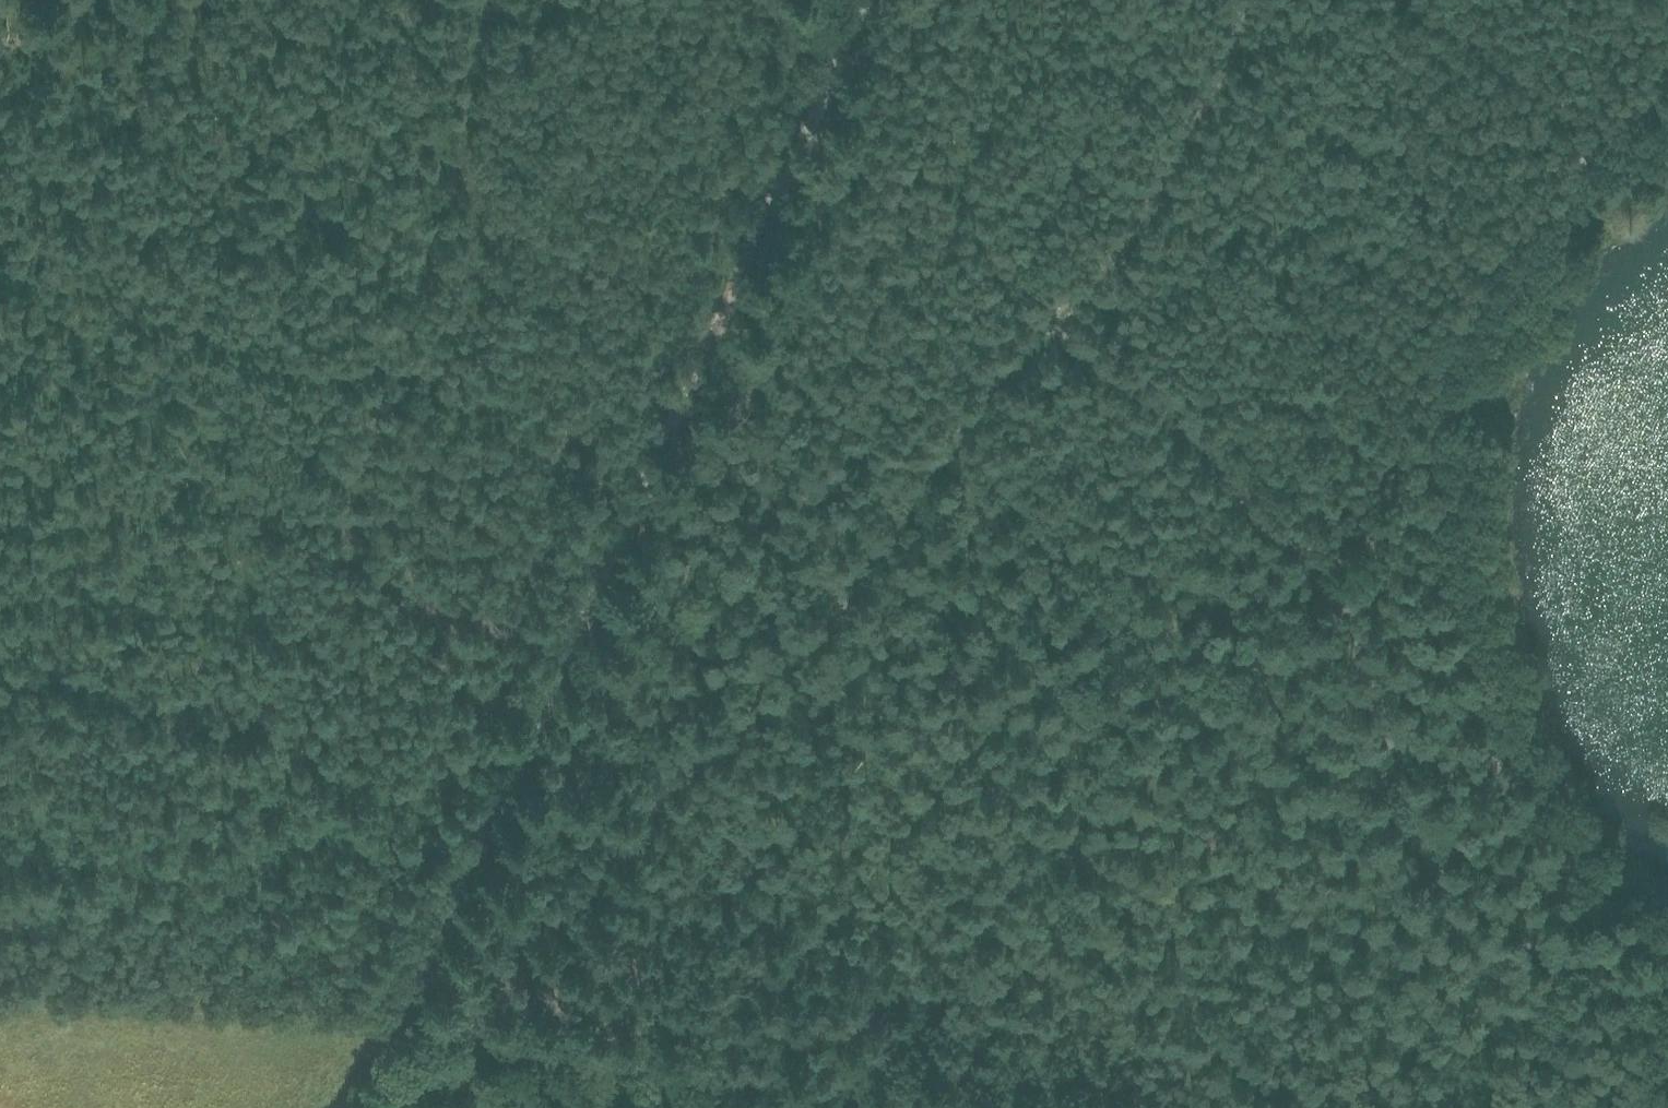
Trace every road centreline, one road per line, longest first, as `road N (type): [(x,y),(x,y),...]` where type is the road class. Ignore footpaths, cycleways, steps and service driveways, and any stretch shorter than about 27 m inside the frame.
road 1 (track): [(852,0),(403,1018)]
road 2 (track): [(1667,86),(1584,118),(1502,182),(1447,267),(1413,387),(1414,506),(1434,630),(1473,748),(1571,875),(1667,937)]
road 3 (track): [(1004,1107),(454,1027)]
road 4 (track): [(1414,0),(1584,118)]

